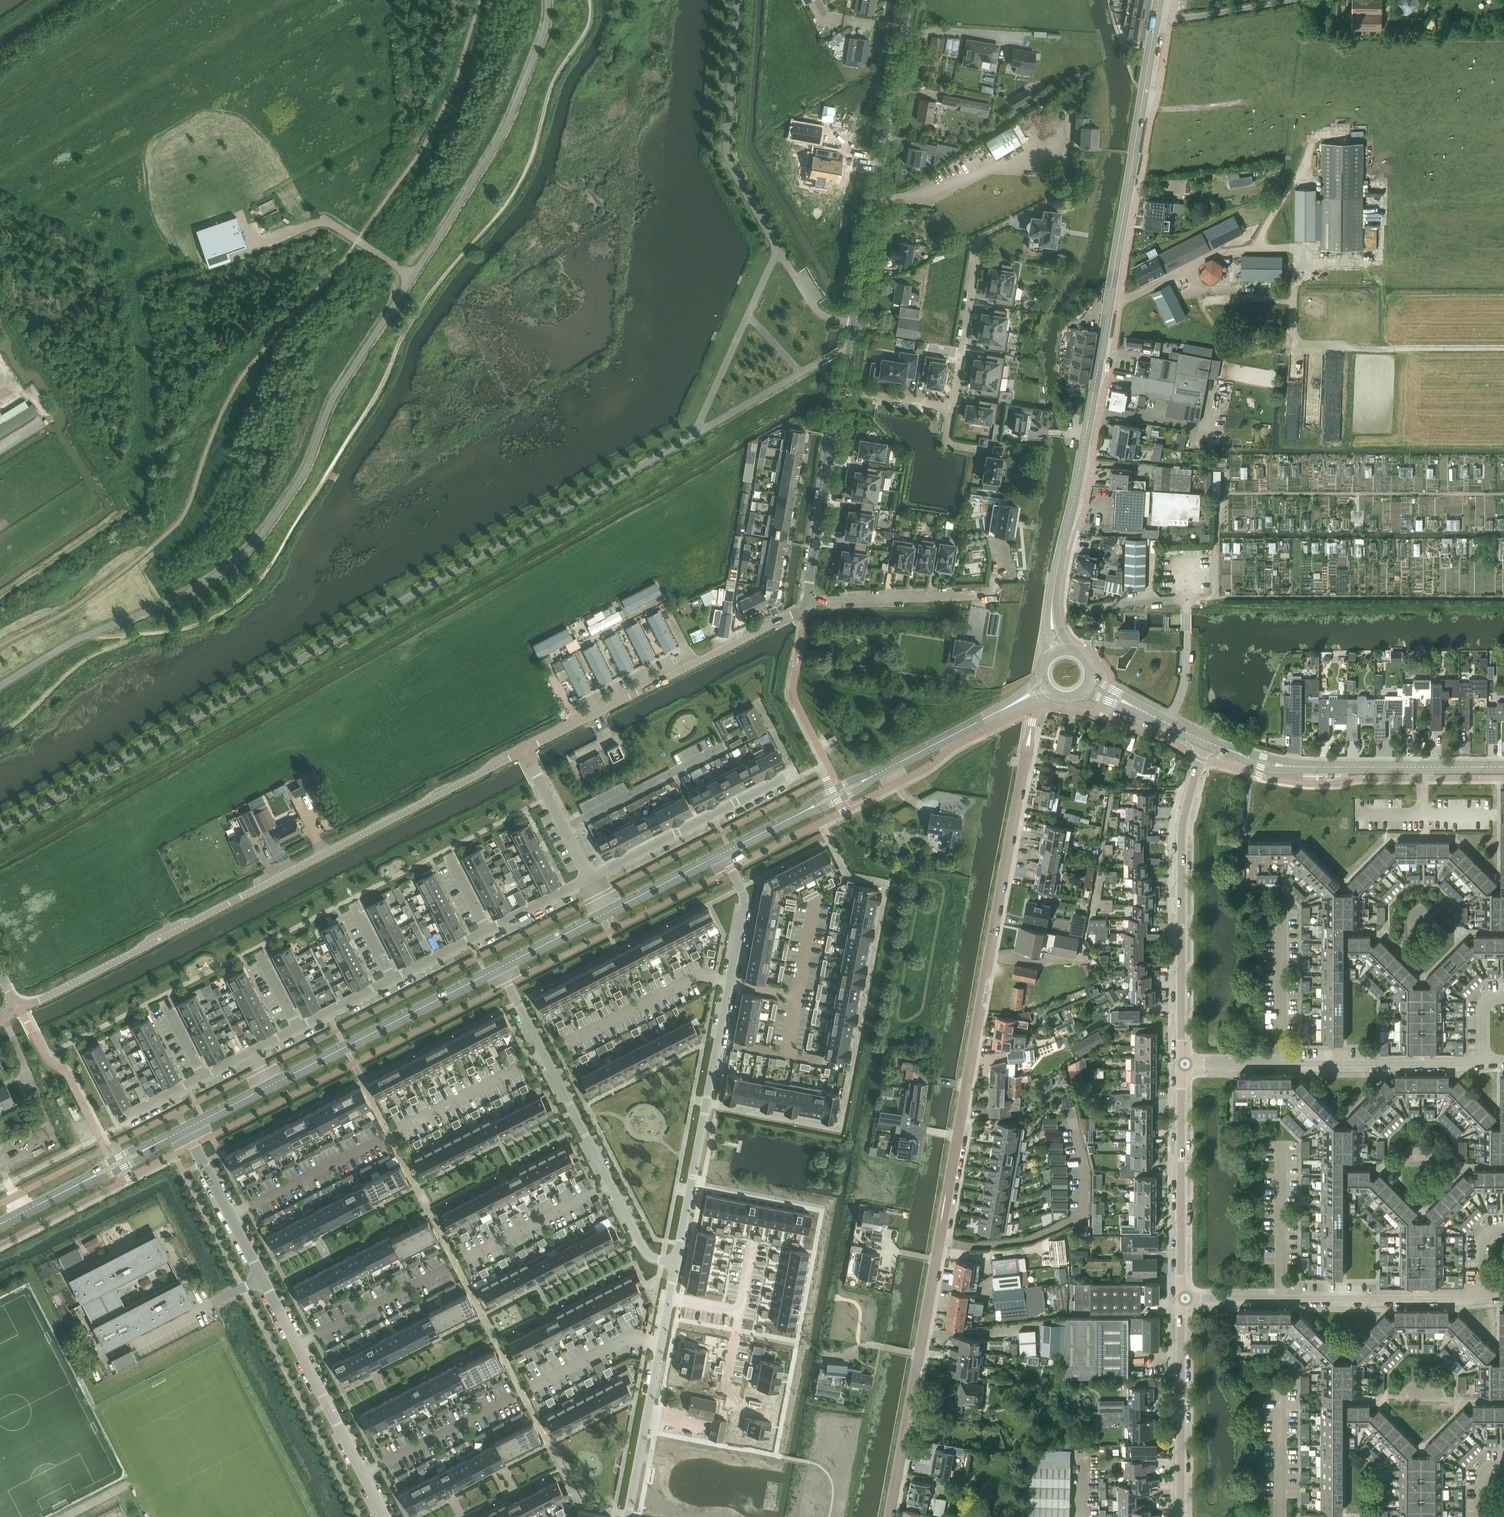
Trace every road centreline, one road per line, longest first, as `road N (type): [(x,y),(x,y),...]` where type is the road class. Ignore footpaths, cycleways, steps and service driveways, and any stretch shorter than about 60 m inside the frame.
road 1 (unclassified): [(1027,753),(888,1516)]
road 2 (tertiary): [(1159,0),(1051,617)]
road 3 (residential): [(21,1009),(525,751)]
road 4 (residential): [(186,1129),(385,1516)]
road 5 (residential): [(676,1264),(745,899),(740,889)]
road 6 (residential): [(500,967),(644,1250),(676,1264)]
road 7 (residential): [(854,324),(909,0)]
road 8 (tertiary): [(1180,1066),(1182,827),(1205,742)]
road 9 (residential): [(1180,1066),(1503,1064)]
road 10 (residential): [(1181,1298),(1503,1298)]
road 11 (tertiary): [(270,1086),(500,967)]
road 12 (residential): [(629,1516),(676,1264)]
road 13 (tertiary): [(1181,1298),(1180,1066)]
road 14 (residential): [(791,773),(589,877)]
road 15 (residential): [(805,607),(842,390)]
road 16 (tertiary): [(1181,1516),(1181,1298)]
road 17 (tertiary): [(1503,768),(1287,766)]
road 18 (unclassified): [(805,607),(994,594)]
road 19 (track): [(412,278),(325,221),(262,239)]
road 20 (tertiary): [(877,774),(1020,700)]
road 21 (residential): [(952,406),(977,254)]
road 22 (residential): [(525,751),(589,877)]
road 23 (residential): [(577,723),(693,663)]
road 24 (tertiary): [(608,912),(724,853)]
road 25 (residential): [(693,663),(805,607)]
road 26 (tertiary): [(500,967),(608,912)]

